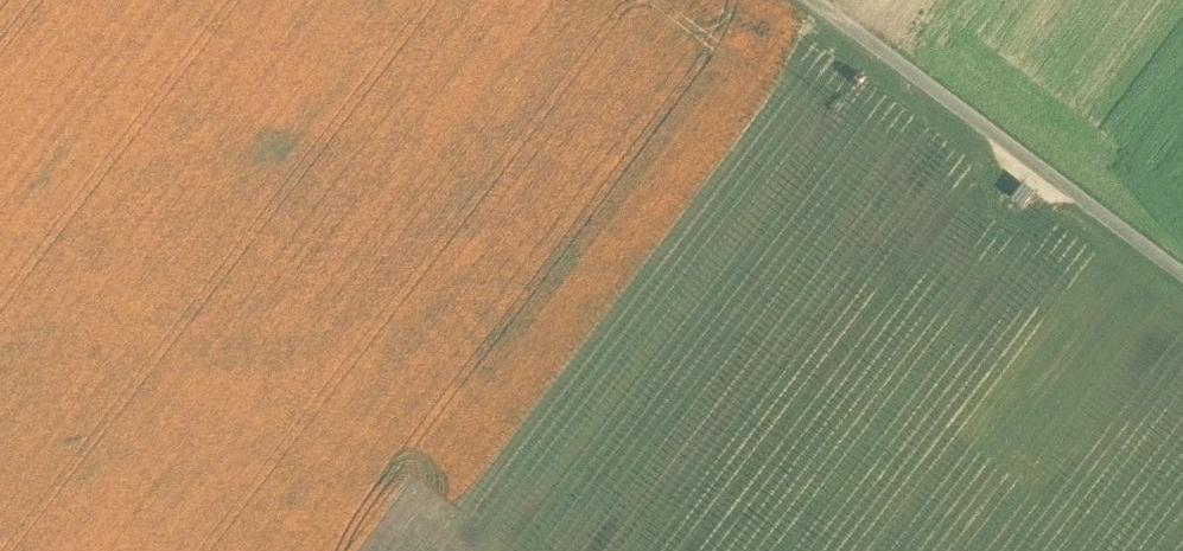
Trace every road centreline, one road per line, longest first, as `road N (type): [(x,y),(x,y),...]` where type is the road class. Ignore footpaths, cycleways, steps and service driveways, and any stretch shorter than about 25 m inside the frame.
road 1 (unclassified): [(1182,276),(813,0)]

